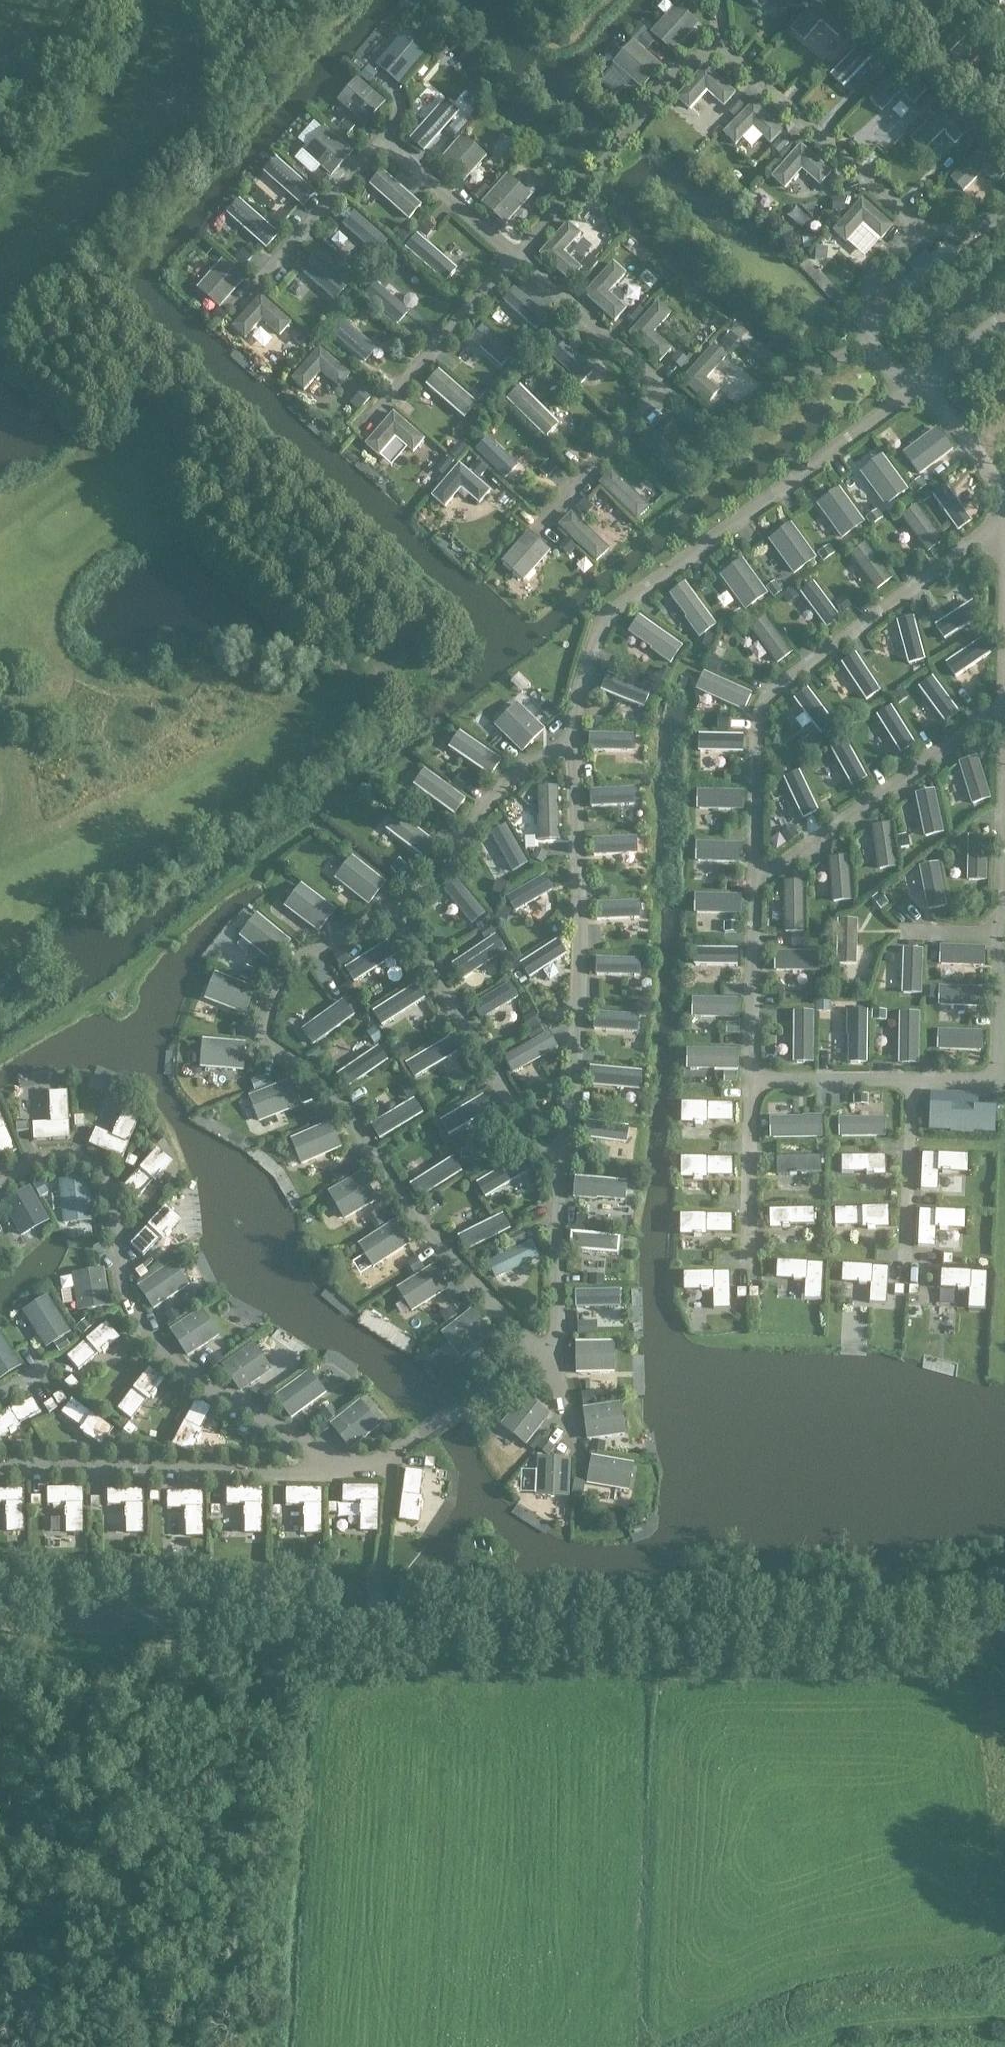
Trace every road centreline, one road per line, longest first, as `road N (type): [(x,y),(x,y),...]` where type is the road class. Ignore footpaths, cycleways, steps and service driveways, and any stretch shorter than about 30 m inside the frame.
road 1 (tertiary): [(0,1615),(826,1642),(1004,1630)]

